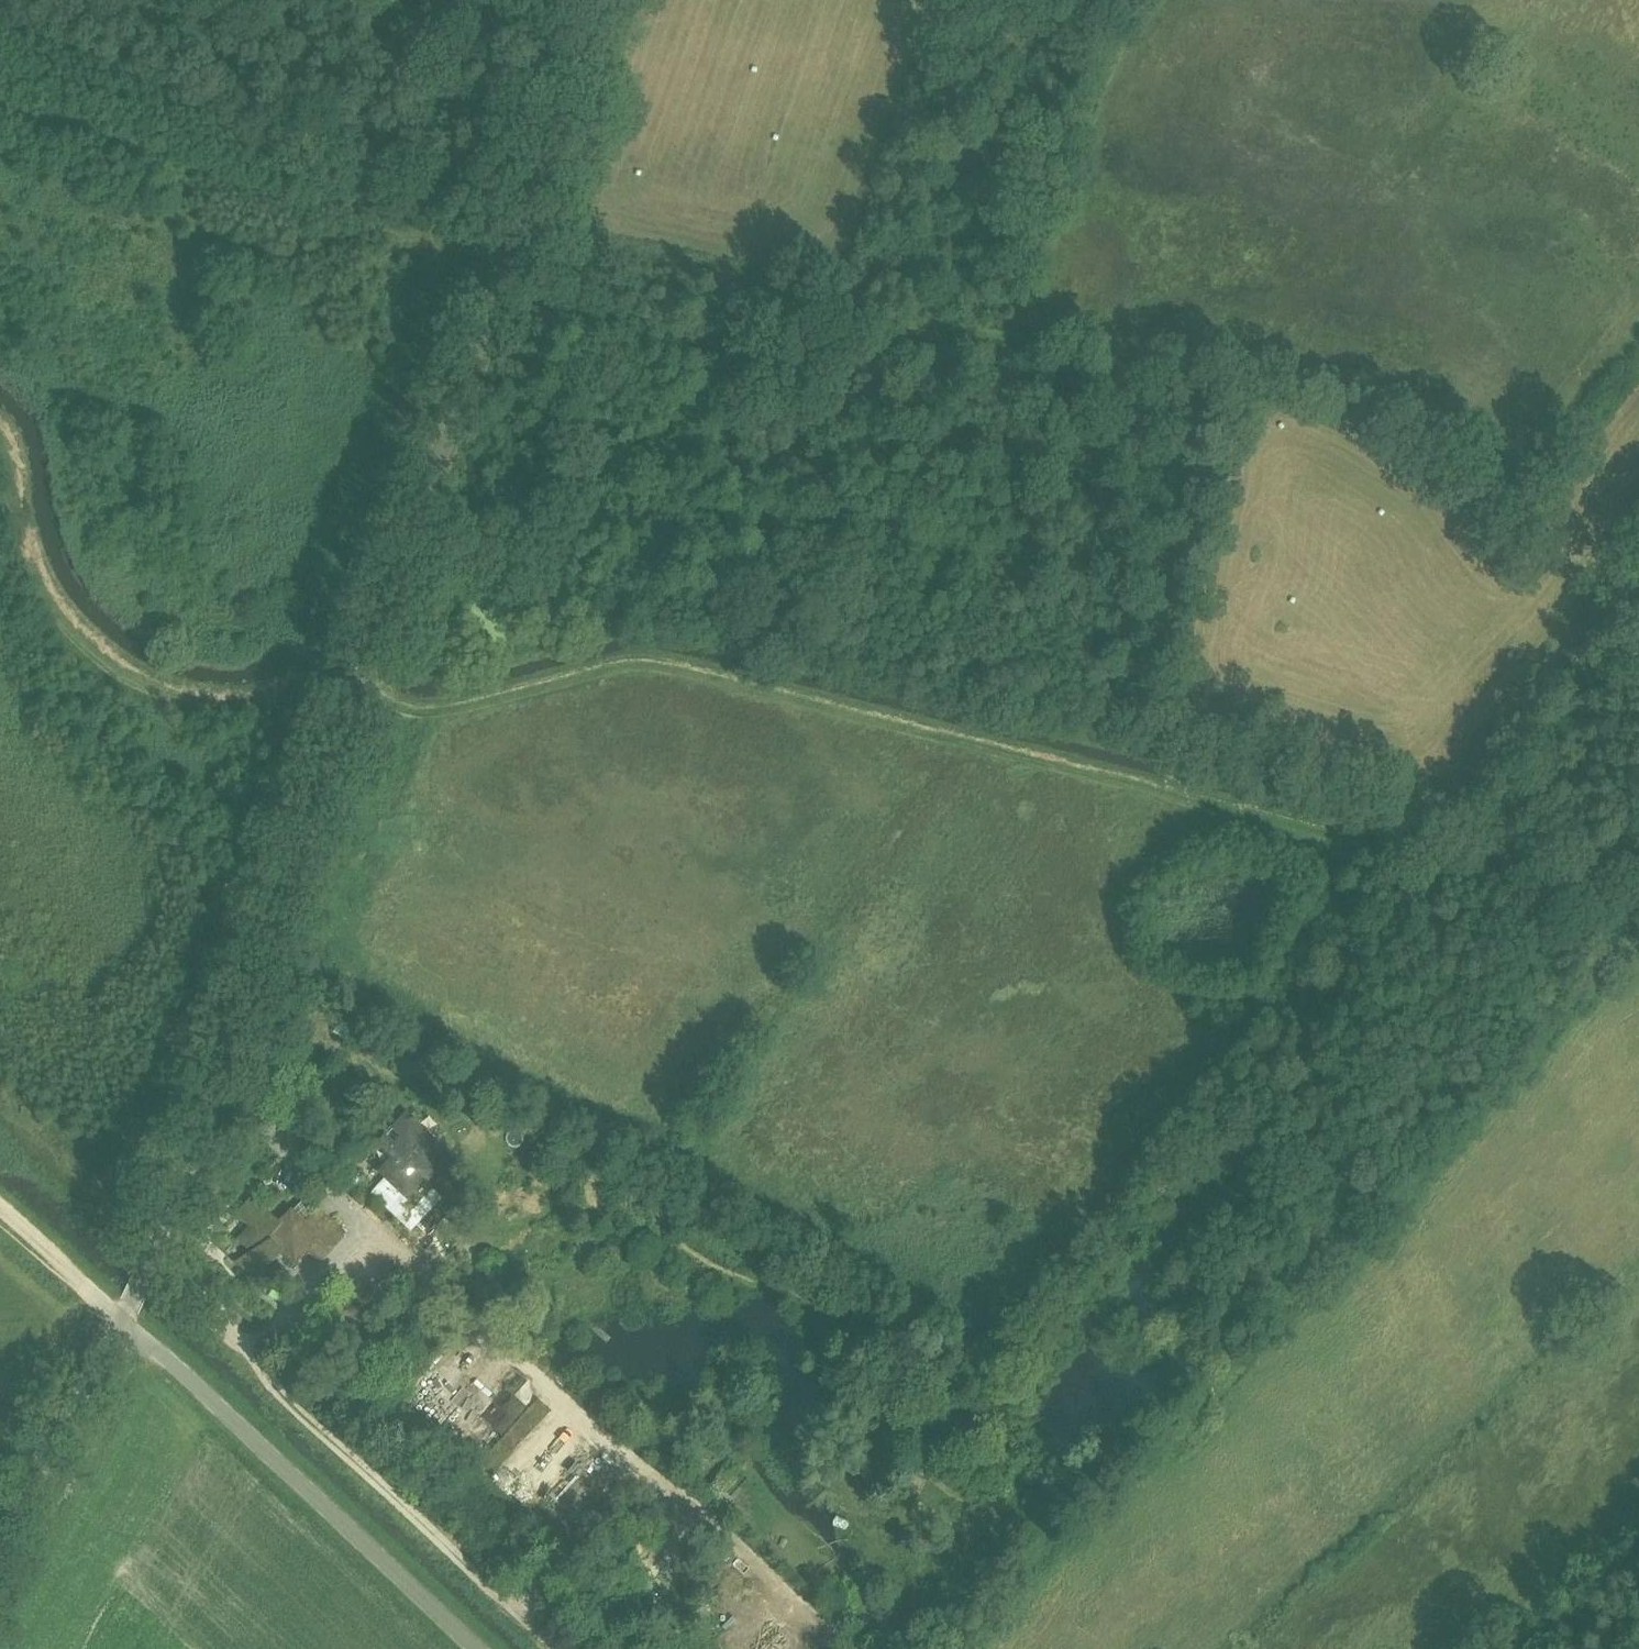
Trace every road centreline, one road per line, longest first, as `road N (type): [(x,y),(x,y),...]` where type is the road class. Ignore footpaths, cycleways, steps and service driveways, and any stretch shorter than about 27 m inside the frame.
road 1 (unclassified): [(123,1321),(164,1235),(606,0)]
road 2 (track): [(359,698),(426,704),(640,658),(710,666),(1357,826),(1429,826),(1480,792),(1629,624)]
road 3 (track): [(146,1271),(553,1648)]
road 4 (unclassified): [(478,1648),(123,1321)]
road 5 (unclassified): [(0,1535),(123,1321)]
road 6 (track): [(123,1321),(0,1207)]

